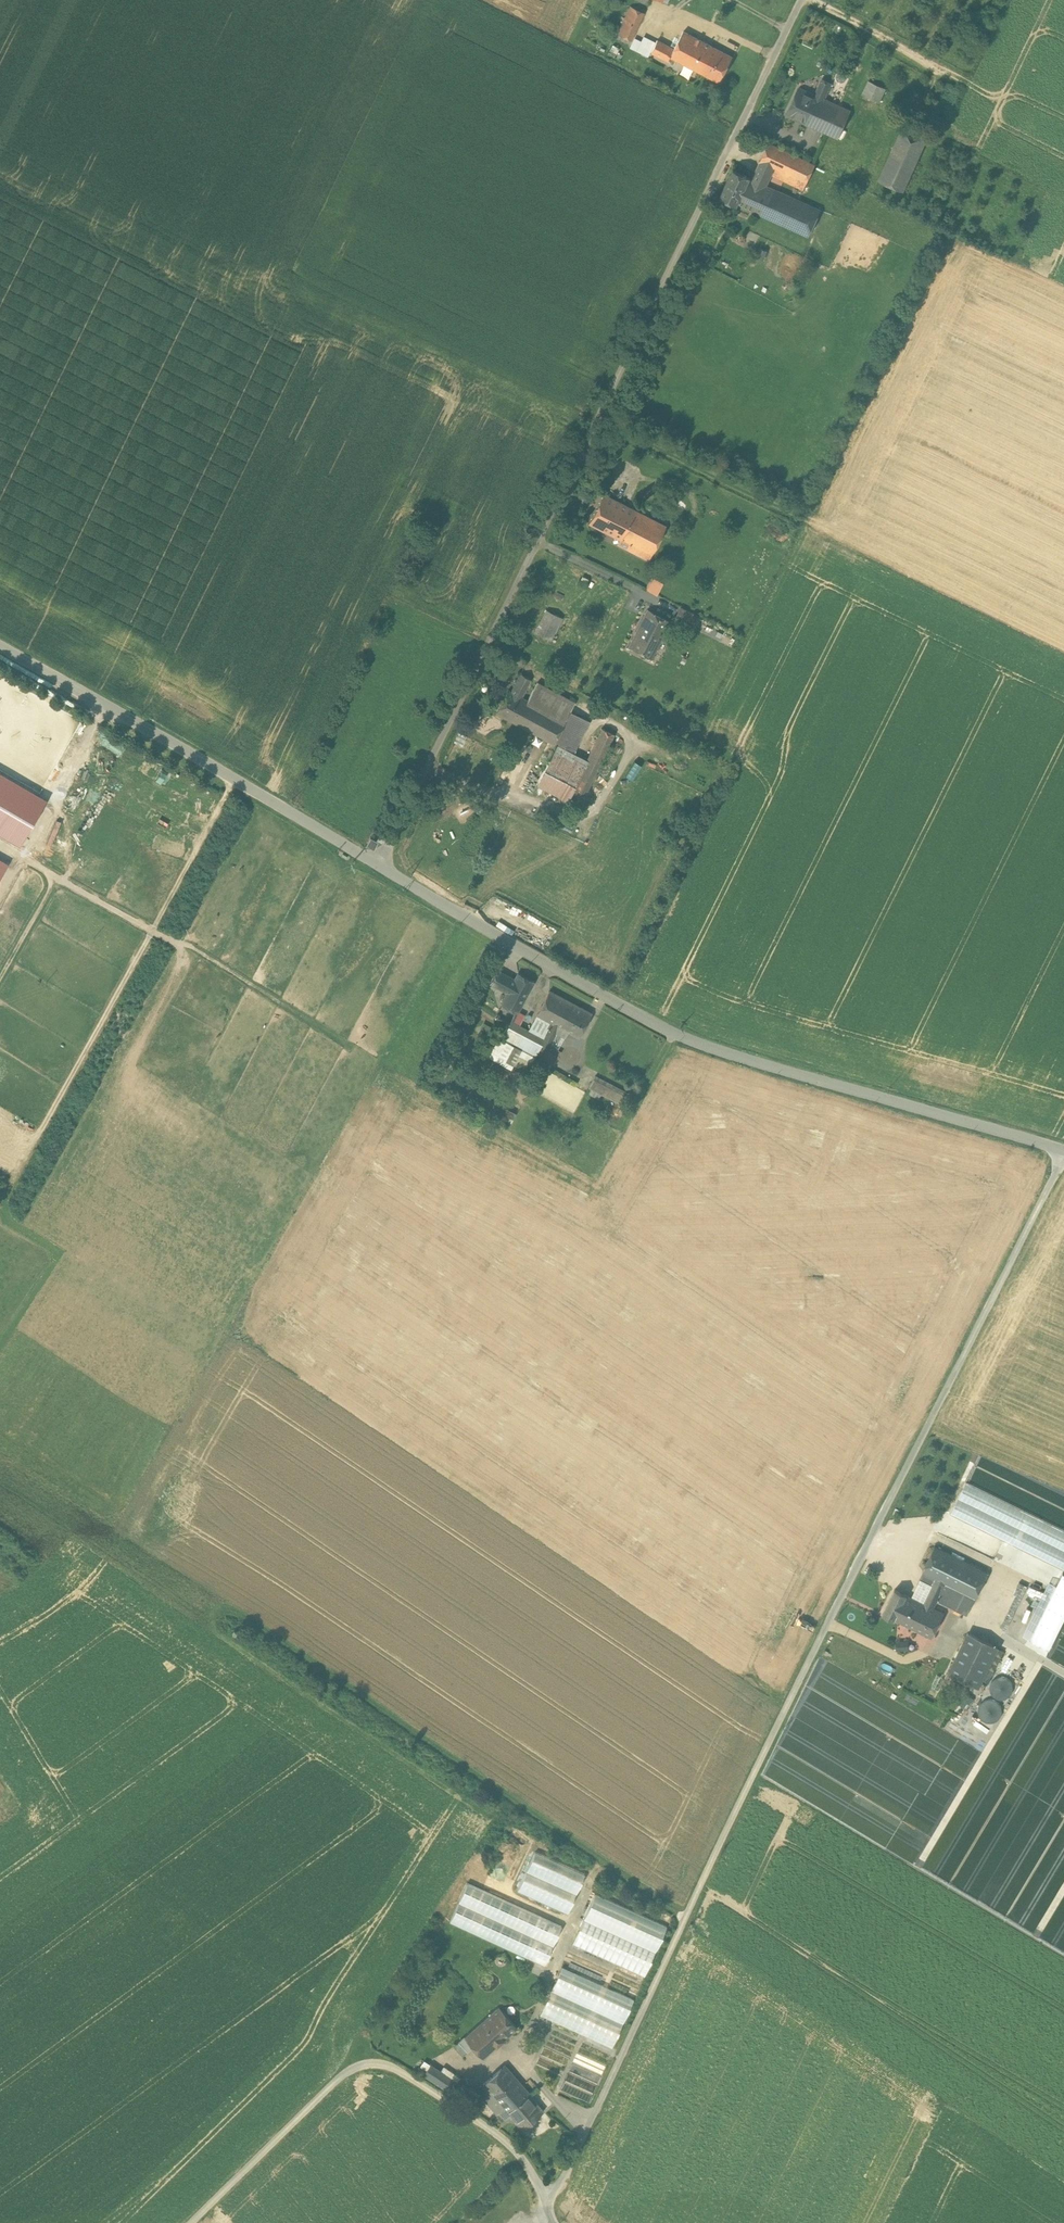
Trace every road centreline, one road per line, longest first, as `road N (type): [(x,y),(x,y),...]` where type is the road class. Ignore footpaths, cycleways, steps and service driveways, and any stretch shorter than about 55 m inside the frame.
road 1 (unclassified): [(550,2208),(682,1923),(1063,1152)]
road 2 (unclassified): [(802,0),(380,866)]
road 3 (tertiary): [(380,866),(669,1031),(1063,1149)]
road 4 (unclassified): [(550,2208),(506,2139),(372,2060),(339,2079),(192,2222)]
road 5 (tertiary): [(0,647),(380,866)]
road 6 (track): [(601,414),(820,528),(891,382)]
road 7 (track): [(828,1625),(910,1660),(962,1631),(987,1606),(997,1568),(938,1538),(906,1548),(872,1534)]
road 8 (track): [(815,0),(999,101)]

